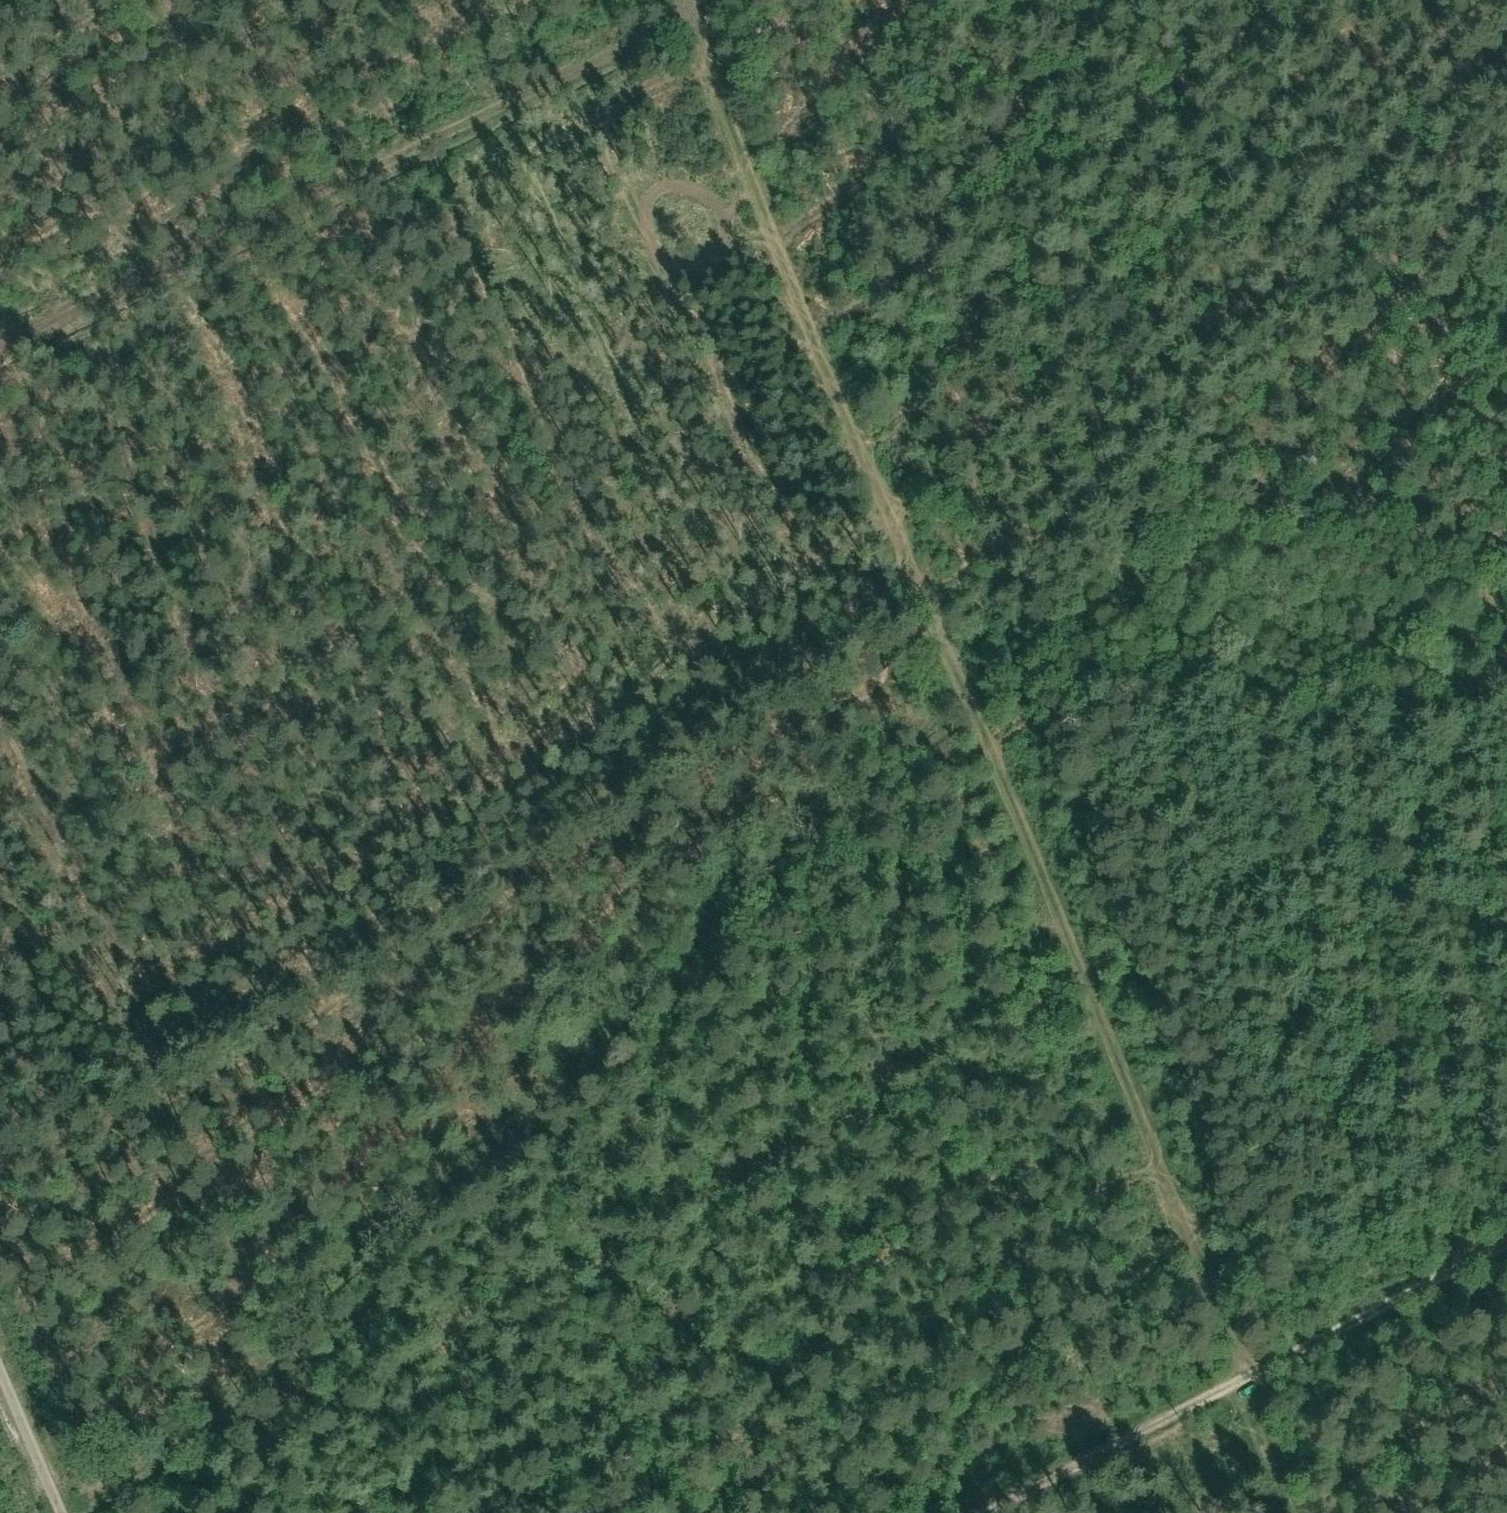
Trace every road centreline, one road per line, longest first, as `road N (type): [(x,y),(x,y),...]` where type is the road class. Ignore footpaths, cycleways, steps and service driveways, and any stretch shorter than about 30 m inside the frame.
road 1 (track): [(0,349),(678,23)]
road 2 (track): [(998,1512),(1506,1255)]
road 3 (track): [(0,1396),(52,1512)]

